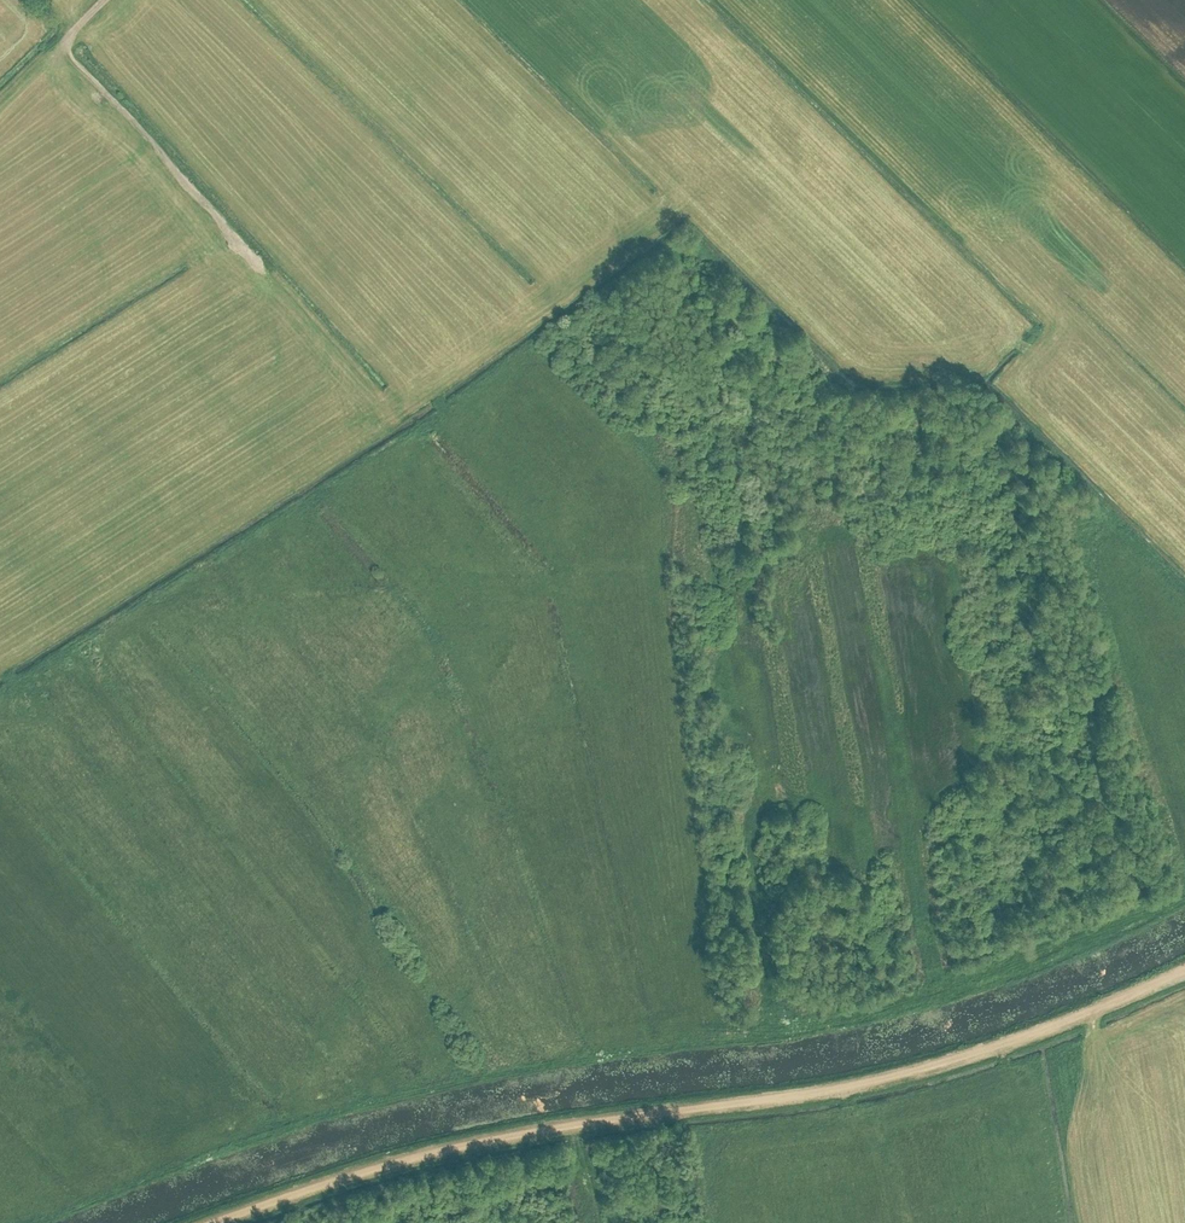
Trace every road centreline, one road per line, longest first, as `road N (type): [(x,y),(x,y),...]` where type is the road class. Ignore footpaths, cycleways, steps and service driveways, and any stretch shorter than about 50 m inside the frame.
road 1 (track): [(211,1222),(440,1149),(903,1072),(1019,1038),(1184,969)]

